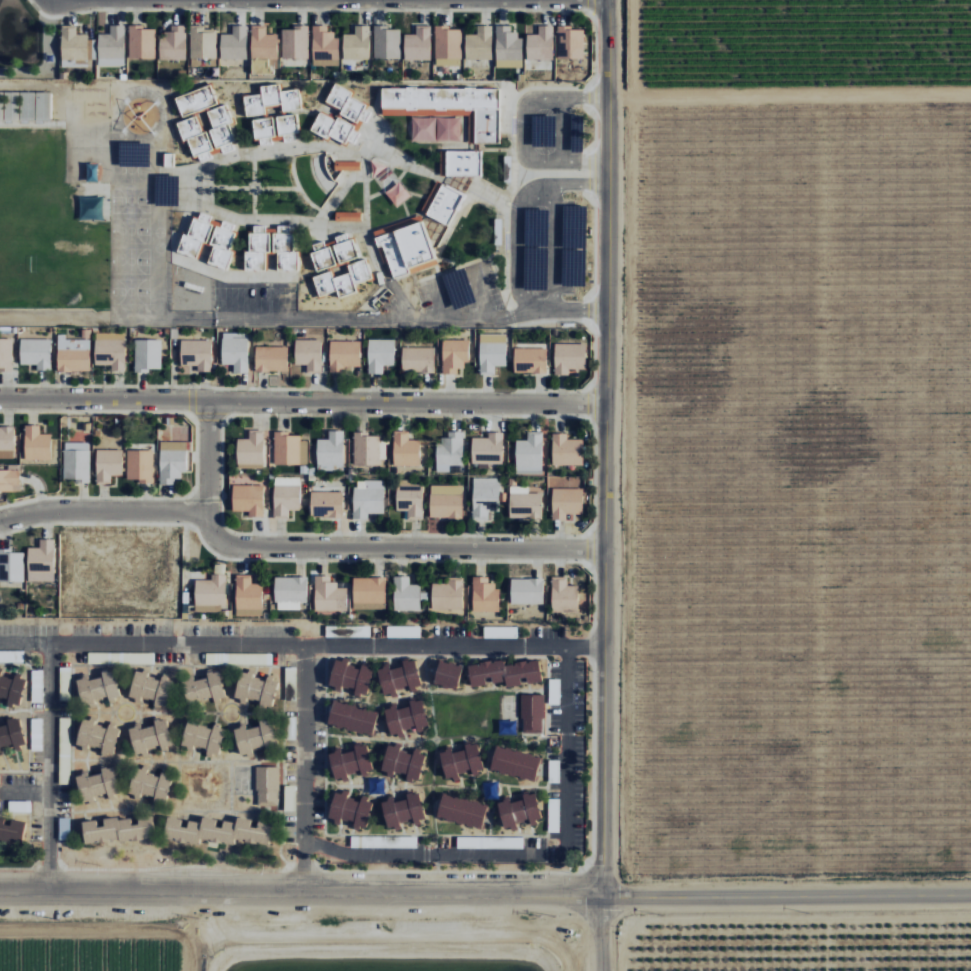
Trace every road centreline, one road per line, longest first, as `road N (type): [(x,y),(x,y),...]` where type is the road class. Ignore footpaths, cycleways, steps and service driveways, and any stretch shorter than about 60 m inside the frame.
road 1 (tertiary): [(0,889),(970,894)]
road 2 (residential): [(606,0),(602,970)]
road 3 (residential): [(0,520),(39,511),(206,510),(211,531),(226,544),(601,547)]
road 4 (residential): [(601,647),(0,642)]
road 5 (residential): [(601,403),(0,398)]
road 6 (track): [(188,937),(516,936),(559,947),(572,970)]
road 7 (track): [(970,91),(604,96)]
road 8 (residential): [(304,645),(302,892)]
road 9 (residential): [(50,643),(48,889)]
road 10 (track): [(188,937),(0,936)]

